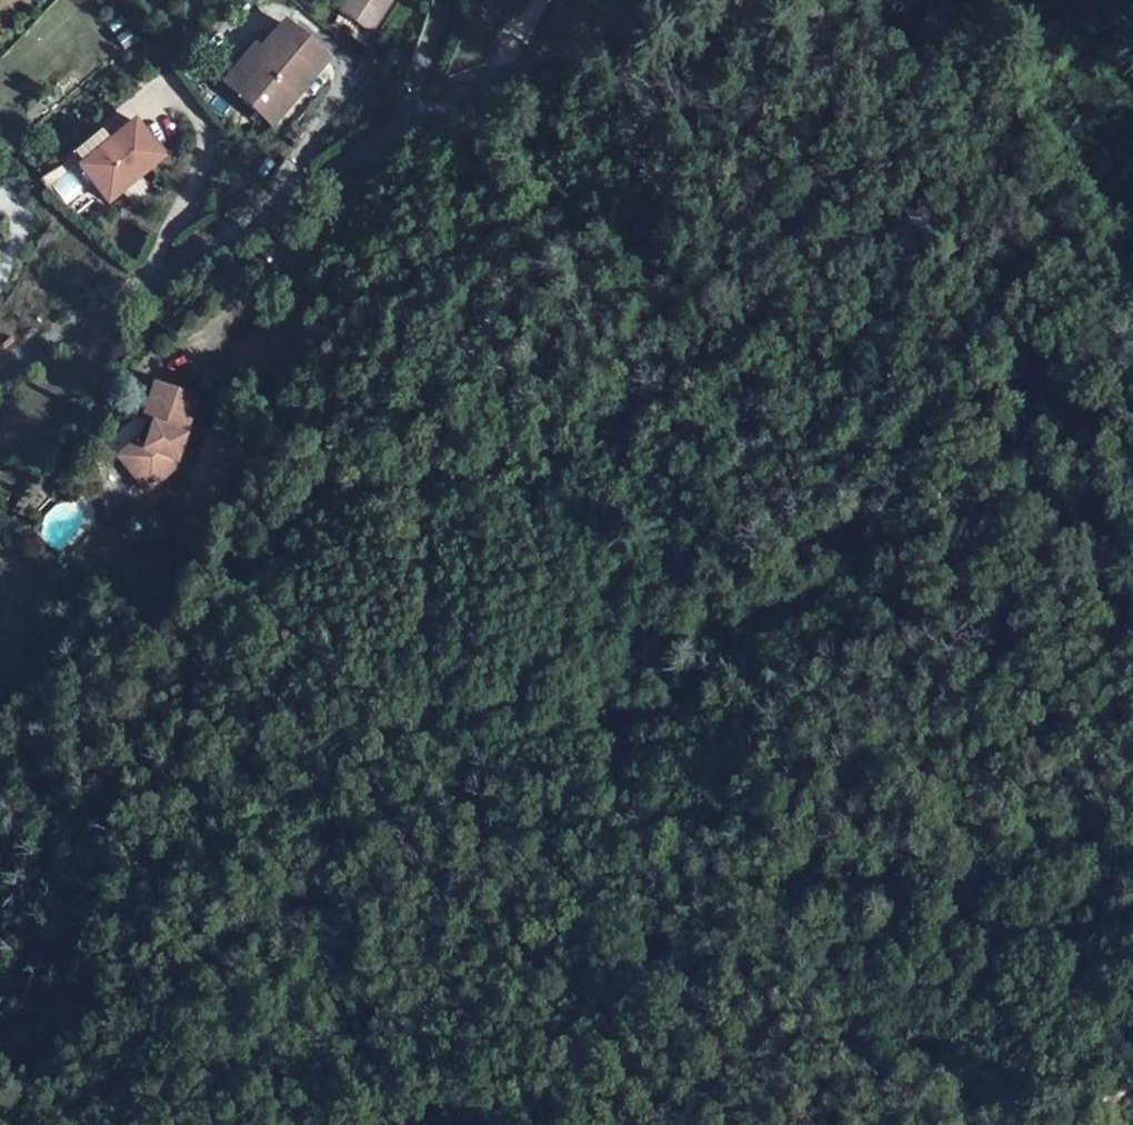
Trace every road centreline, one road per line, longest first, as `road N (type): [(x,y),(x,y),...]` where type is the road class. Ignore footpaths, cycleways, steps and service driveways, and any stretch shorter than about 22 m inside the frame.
road 1 (residential): [(0,371),(150,288),(387,137)]
road 2 (residential): [(387,137),(645,0)]
road 3 (residential): [(387,137),(445,0)]

